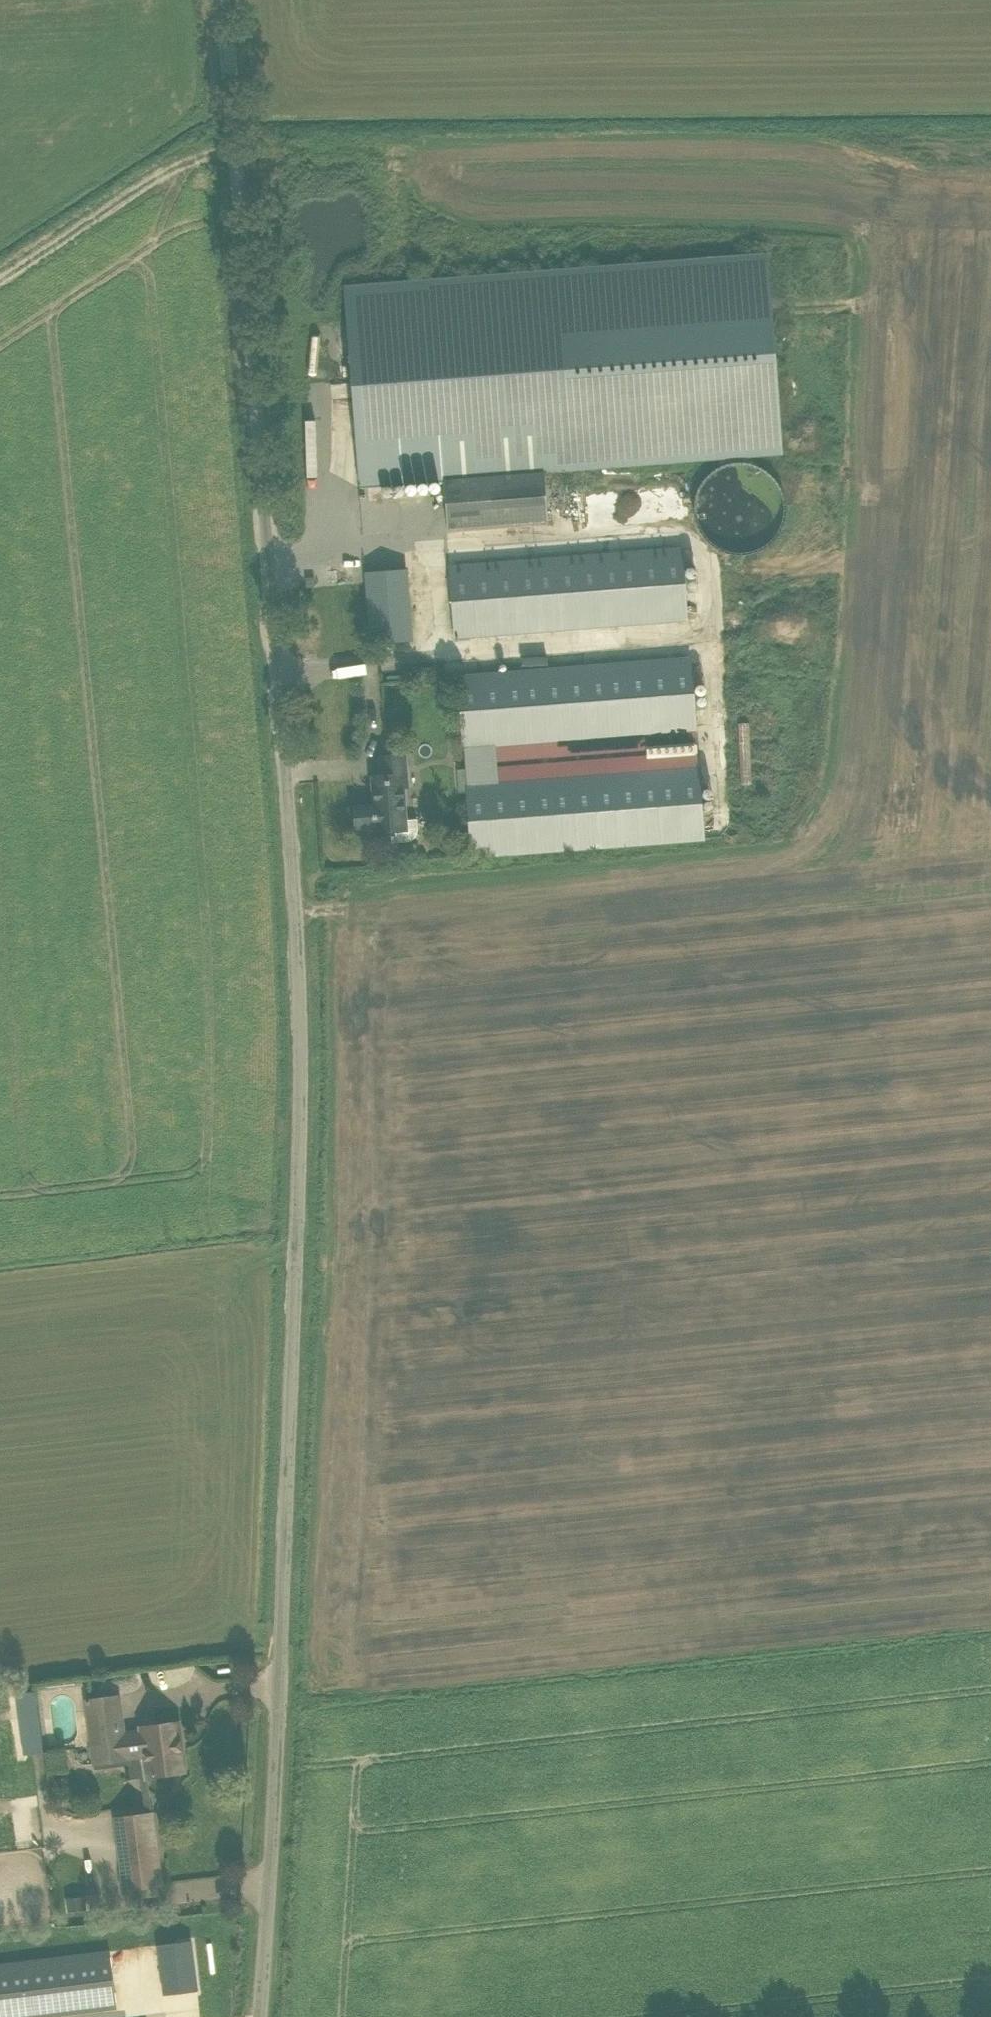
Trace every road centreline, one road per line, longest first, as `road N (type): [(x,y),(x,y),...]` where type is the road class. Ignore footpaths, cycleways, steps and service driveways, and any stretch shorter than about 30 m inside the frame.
road 1 (unclassified): [(263,2016),(302,1543),(316,1160),(312,920),(294,609),(223,0)]

